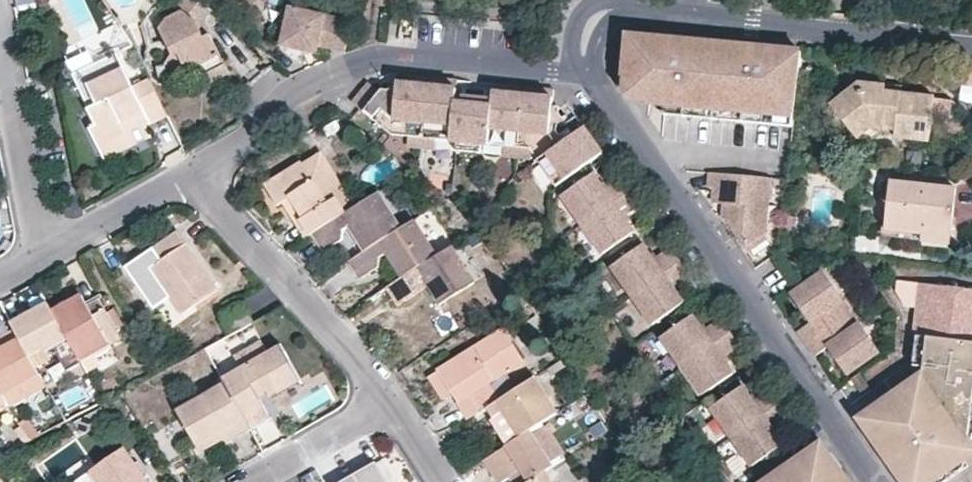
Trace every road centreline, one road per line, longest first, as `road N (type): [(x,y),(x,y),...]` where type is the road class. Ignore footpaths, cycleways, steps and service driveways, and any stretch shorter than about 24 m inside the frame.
road 1 (residential): [(584,72),(873,481)]
road 2 (residential): [(192,173),(248,138),(259,114),(286,91),(379,53),(584,72)]
road 3 (residential): [(391,400),(192,173)]
road 4 (residential): [(689,17),(971,48)]
road 5 (residential): [(0,35),(40,255)]
road 6 (residential): [(192,173),(40,255)]
road 7 (residential): [(391,400),(246,481)]
road 8 (residential): [(584,72),(596,20),(623,11),(689,17)]

